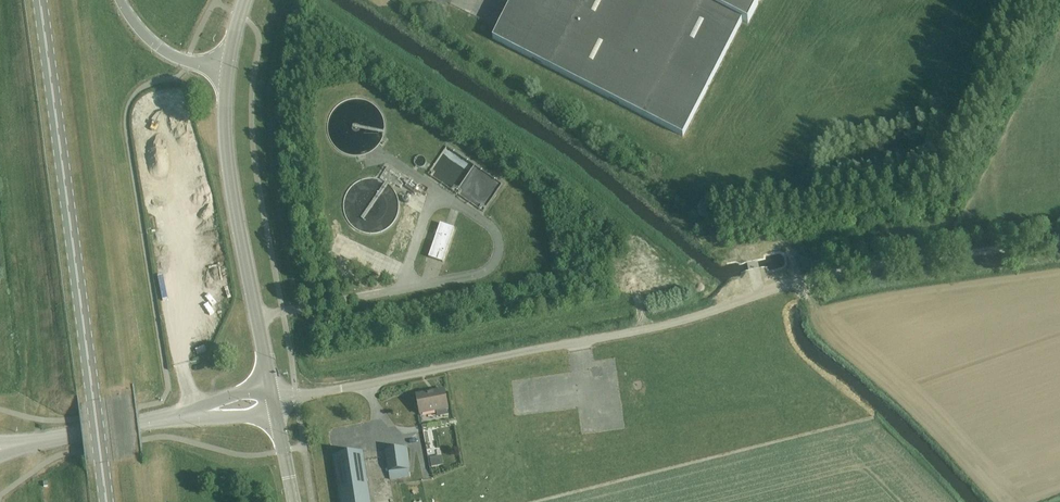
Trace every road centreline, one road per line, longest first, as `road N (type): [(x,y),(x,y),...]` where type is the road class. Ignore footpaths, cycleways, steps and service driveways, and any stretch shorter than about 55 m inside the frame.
road 1 (tertiary): [(274,399),(661,326),(865,265),(1059,243)]
road 2 (tertiary): [(40,0),(106,501)]
road 3 (tertiary): [(274,399),(230,173),(228,67)]
road 4 (tertiary): [(12,446),(274,399)]
road 5 (tertiary): [(228,67),(163,49),(122,0)]

